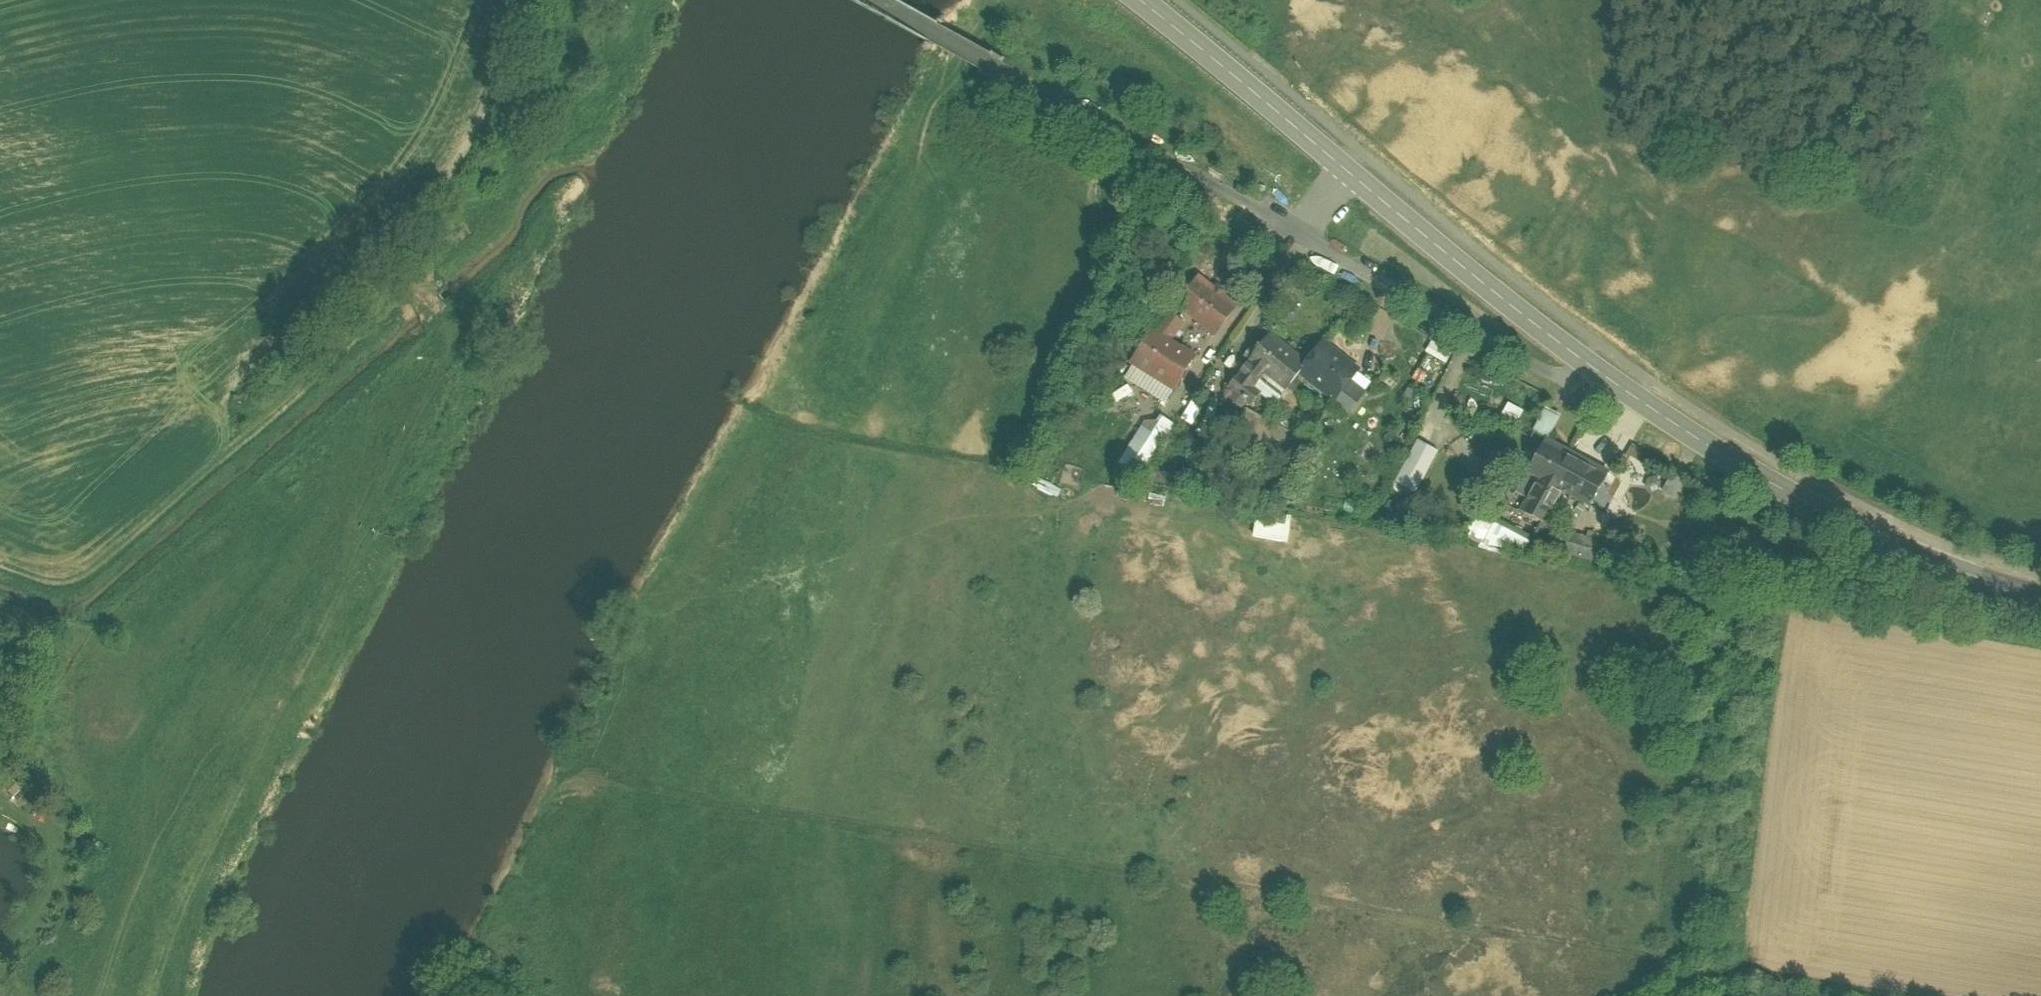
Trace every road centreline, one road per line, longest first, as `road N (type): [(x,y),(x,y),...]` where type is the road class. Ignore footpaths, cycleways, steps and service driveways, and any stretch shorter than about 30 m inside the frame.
road 1 (track): [(0,558),(50,577),(101,565),(420,282)]
road 2 (tertiary): [(1588,364),(1755,476),(1874,537),(2040,599)]
road 3 (unclassified): [(869,0),(1298,237)]
road 4 (unclassified): [(1298,237),(1556,377),(1588,364)]
road 5 (tertiary): [(1346,171),(1588,364)]
road 6 (tertiary): [(1138,0),(1346,171)]

